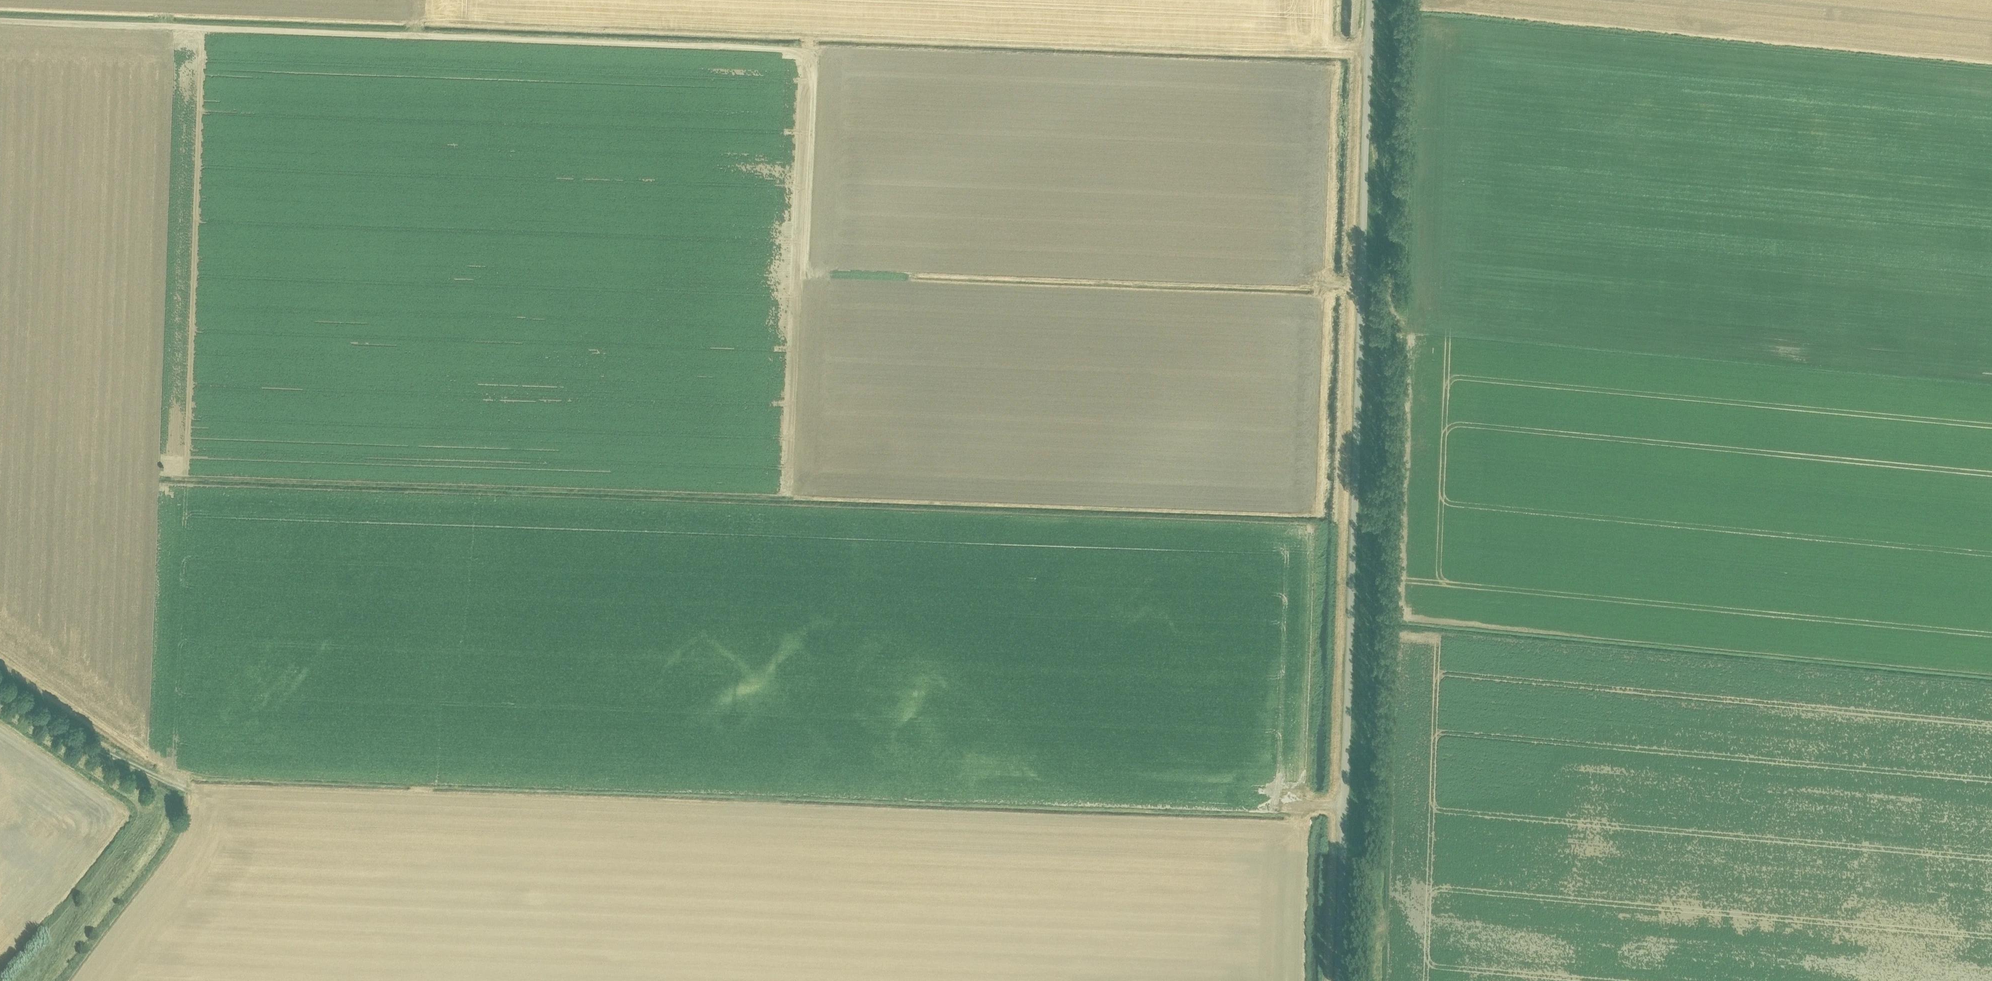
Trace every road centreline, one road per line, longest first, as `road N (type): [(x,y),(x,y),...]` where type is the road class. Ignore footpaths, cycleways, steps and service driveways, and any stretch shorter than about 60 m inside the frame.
road 1 (unclassified): [(1337,980),(1371,0)]
road 2 (track): [(0,691),(98,752),(173,784)]

